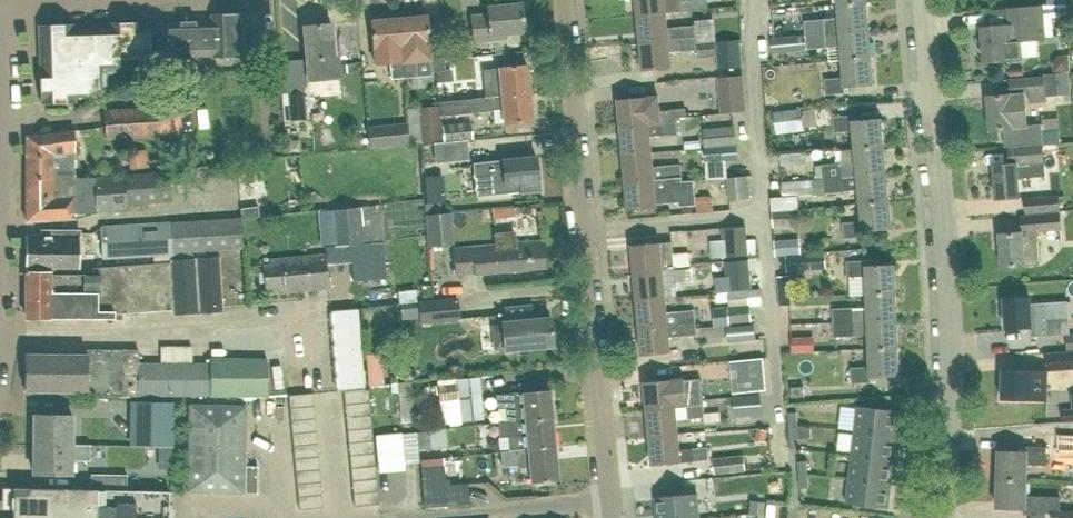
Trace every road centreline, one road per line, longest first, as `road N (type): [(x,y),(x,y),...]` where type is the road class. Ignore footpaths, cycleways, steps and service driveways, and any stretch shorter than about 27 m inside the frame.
road 1 (residential): [(610,517),(564,0)]
road 2 (residential): [(942,517),(951,301),(927,0)]
road 3 (residential): [(0,172),(7,73),(0,31)]

